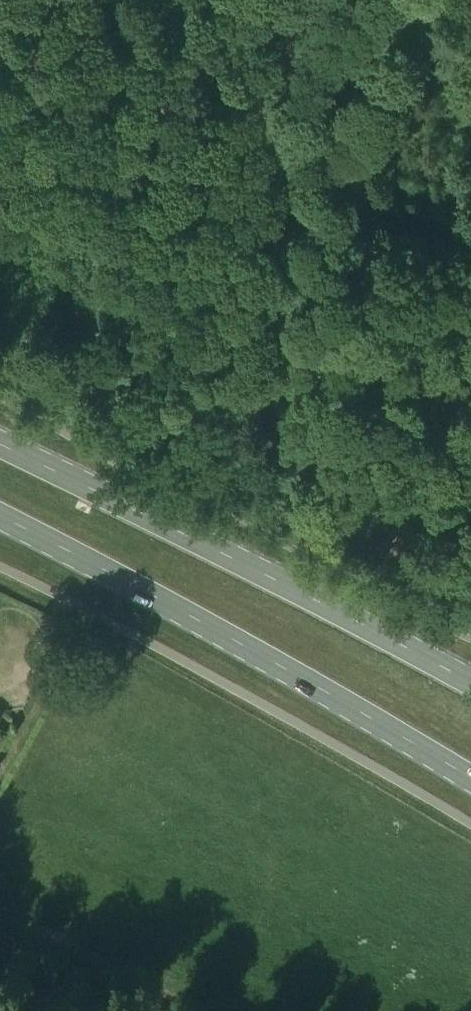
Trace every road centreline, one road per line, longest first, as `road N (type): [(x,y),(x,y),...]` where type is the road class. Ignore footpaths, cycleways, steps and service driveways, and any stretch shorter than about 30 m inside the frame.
road 1 (primary): [(0,516),(470,778)]
road 2 (primary): [(470,683),(0,443)]
road 3 (track): [(470,476),(444,446),(434,412),(458,330)]

